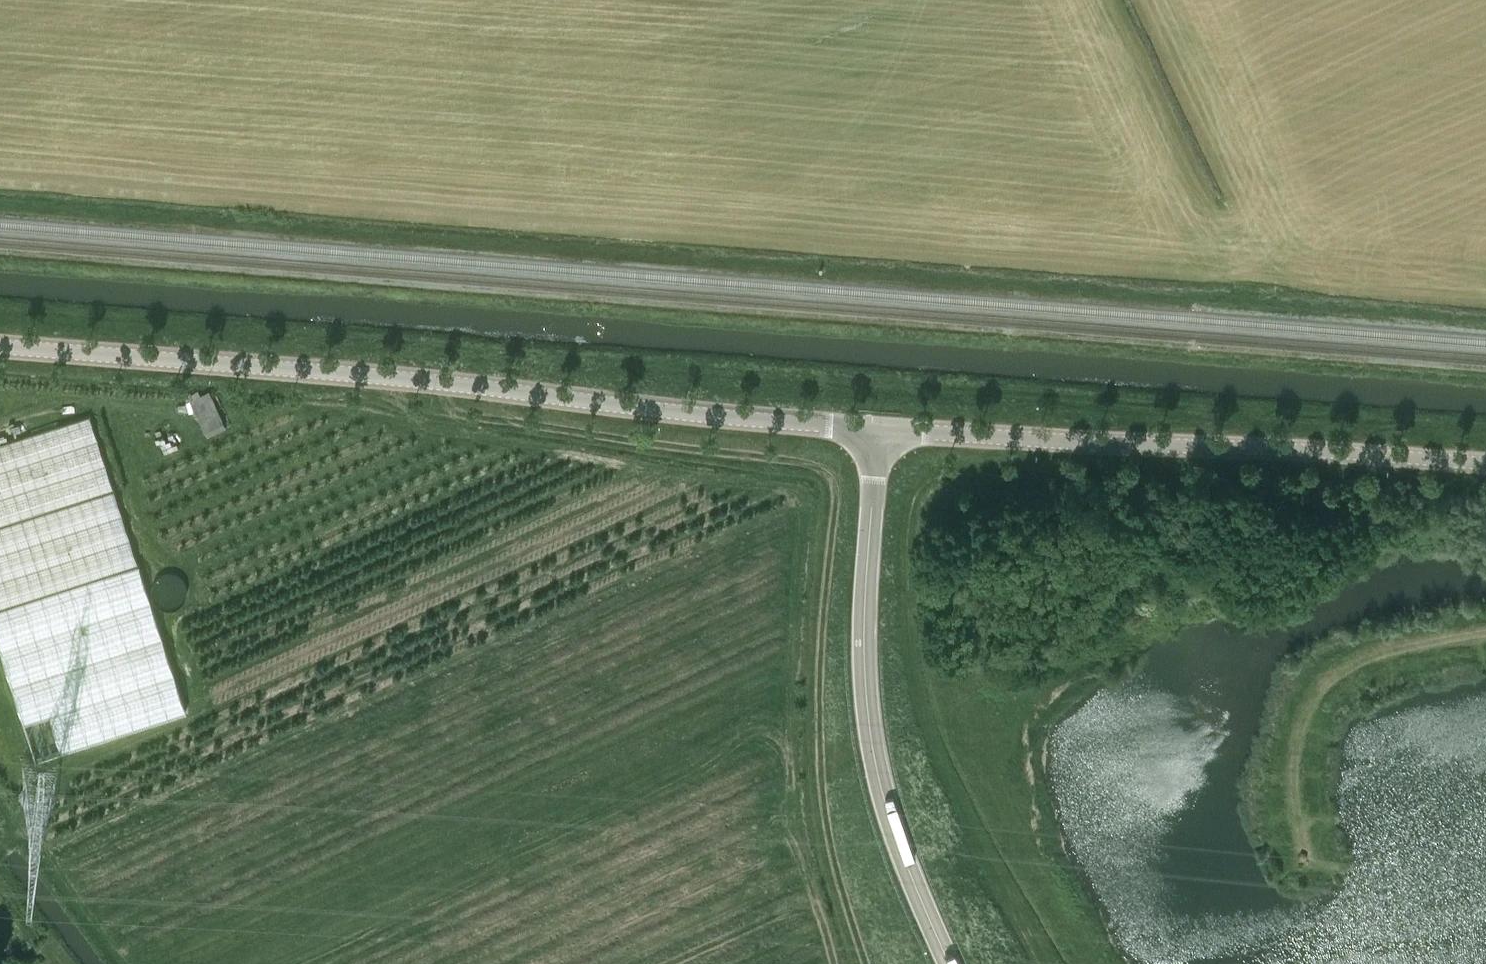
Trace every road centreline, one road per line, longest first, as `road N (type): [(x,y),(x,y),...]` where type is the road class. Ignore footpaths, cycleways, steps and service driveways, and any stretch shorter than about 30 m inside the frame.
road 1 (unclassified): [(879,433),(0,349)]
road 2 (unclassified): [(1485,464),(879,433)]
road 3 (unclassified): [(949,963),(894,827),(868,709),(867,572),(879,433)]

